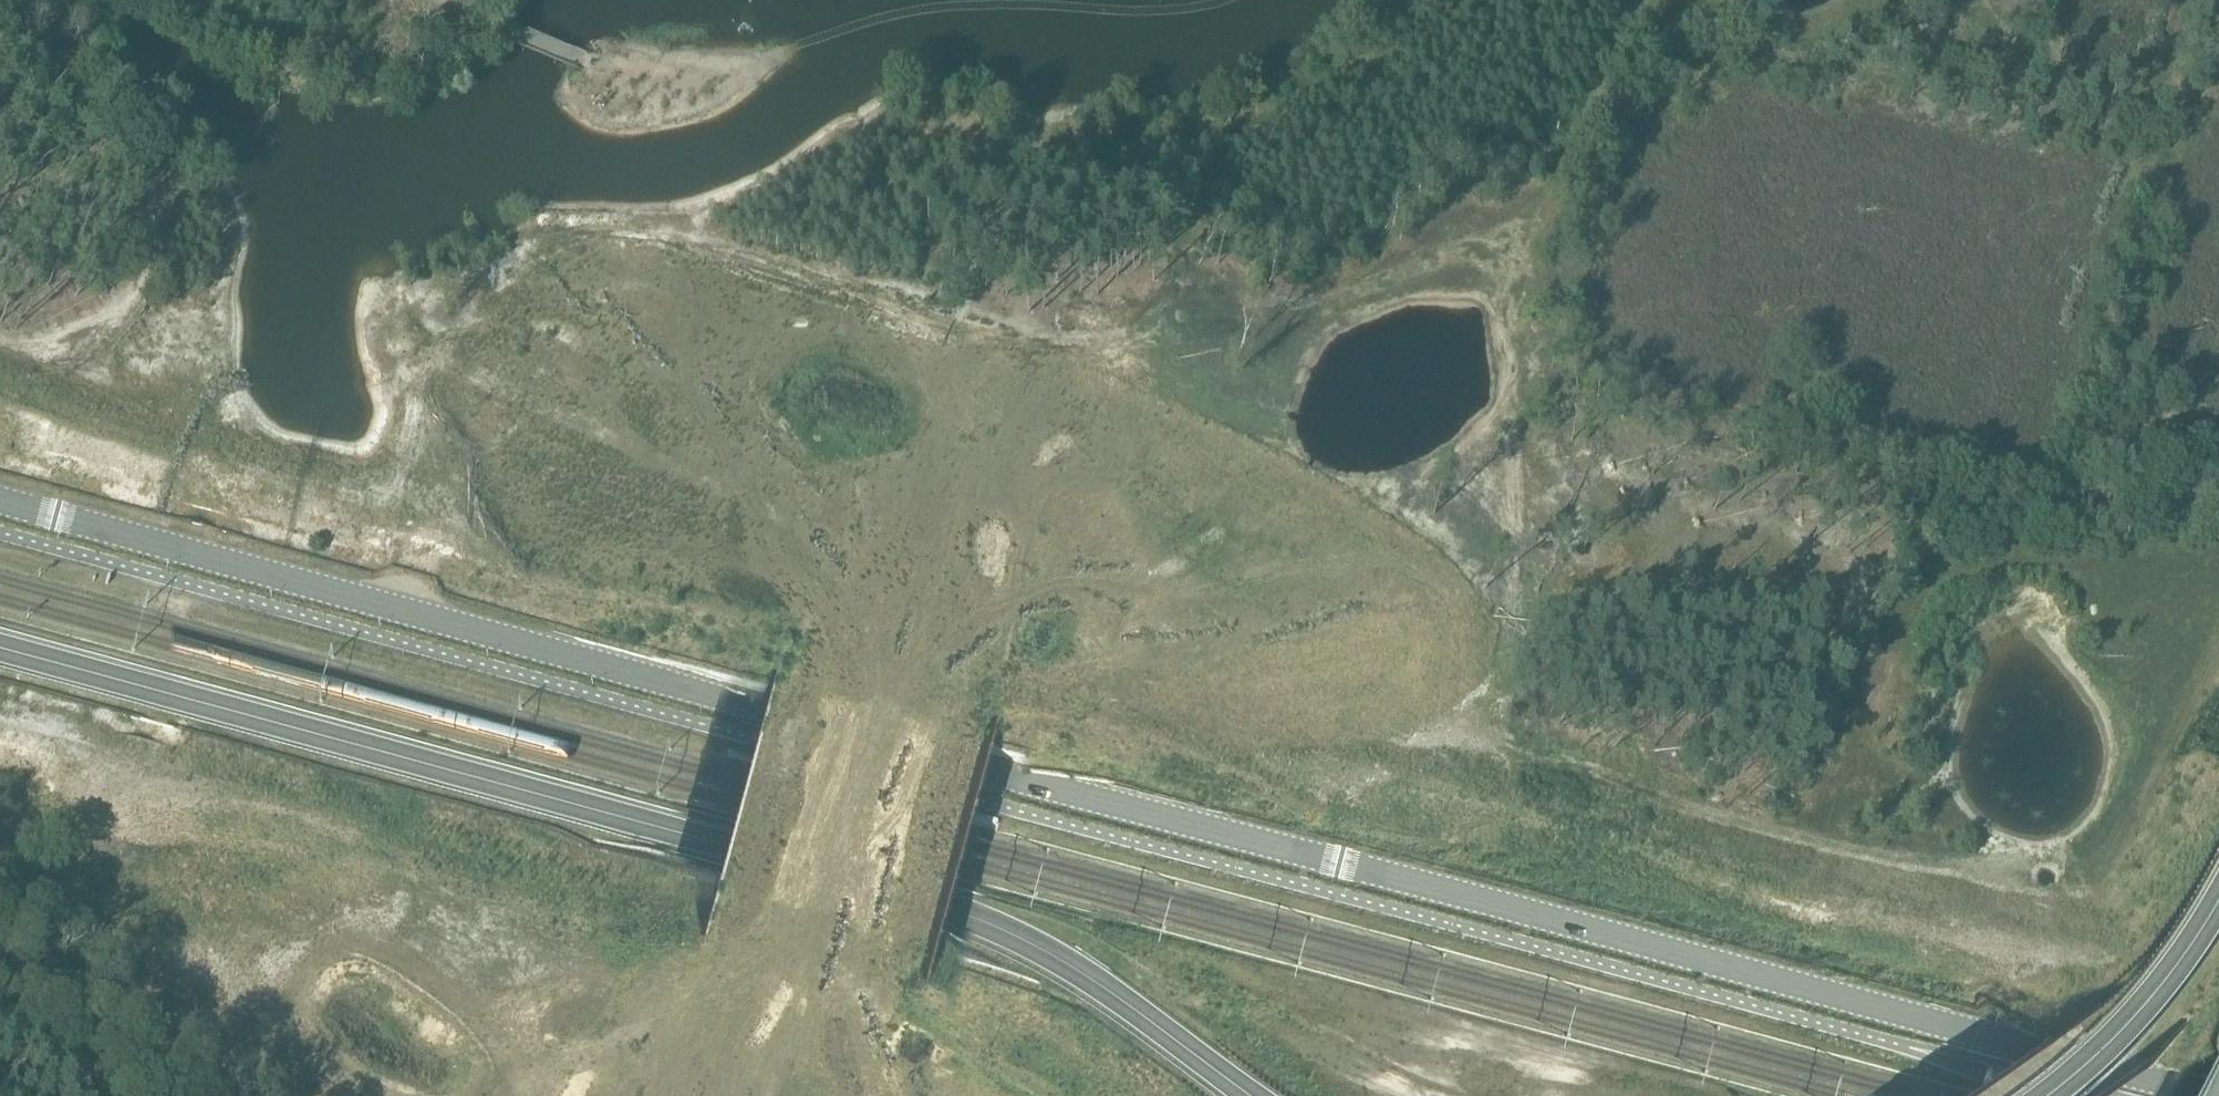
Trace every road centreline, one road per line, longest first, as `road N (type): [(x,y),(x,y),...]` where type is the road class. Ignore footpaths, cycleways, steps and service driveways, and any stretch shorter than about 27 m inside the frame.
road 1 (secondary): [(2204,1095),(0,493)]

